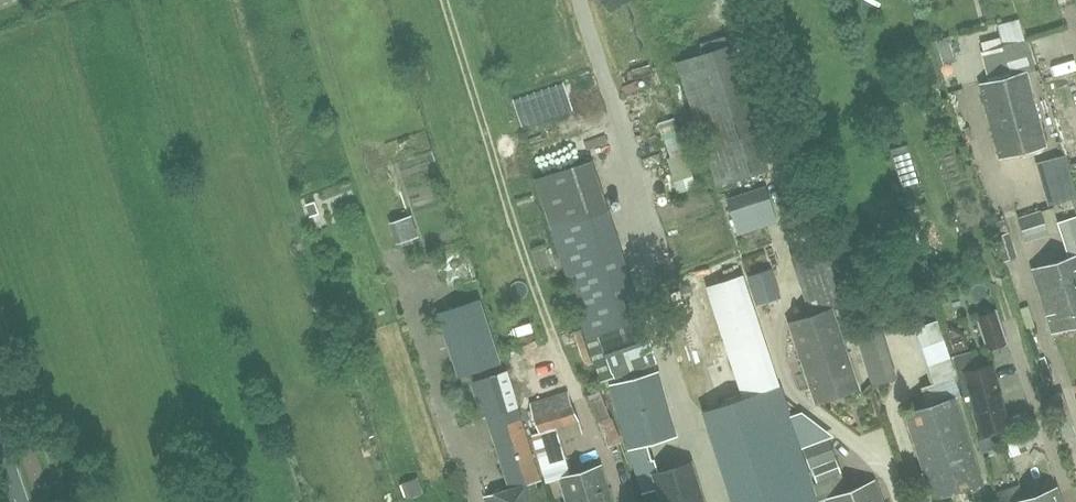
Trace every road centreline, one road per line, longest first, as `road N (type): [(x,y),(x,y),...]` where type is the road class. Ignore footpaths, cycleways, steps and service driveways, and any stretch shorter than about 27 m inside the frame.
road 1 (track): [(574,387),(444,0)]

